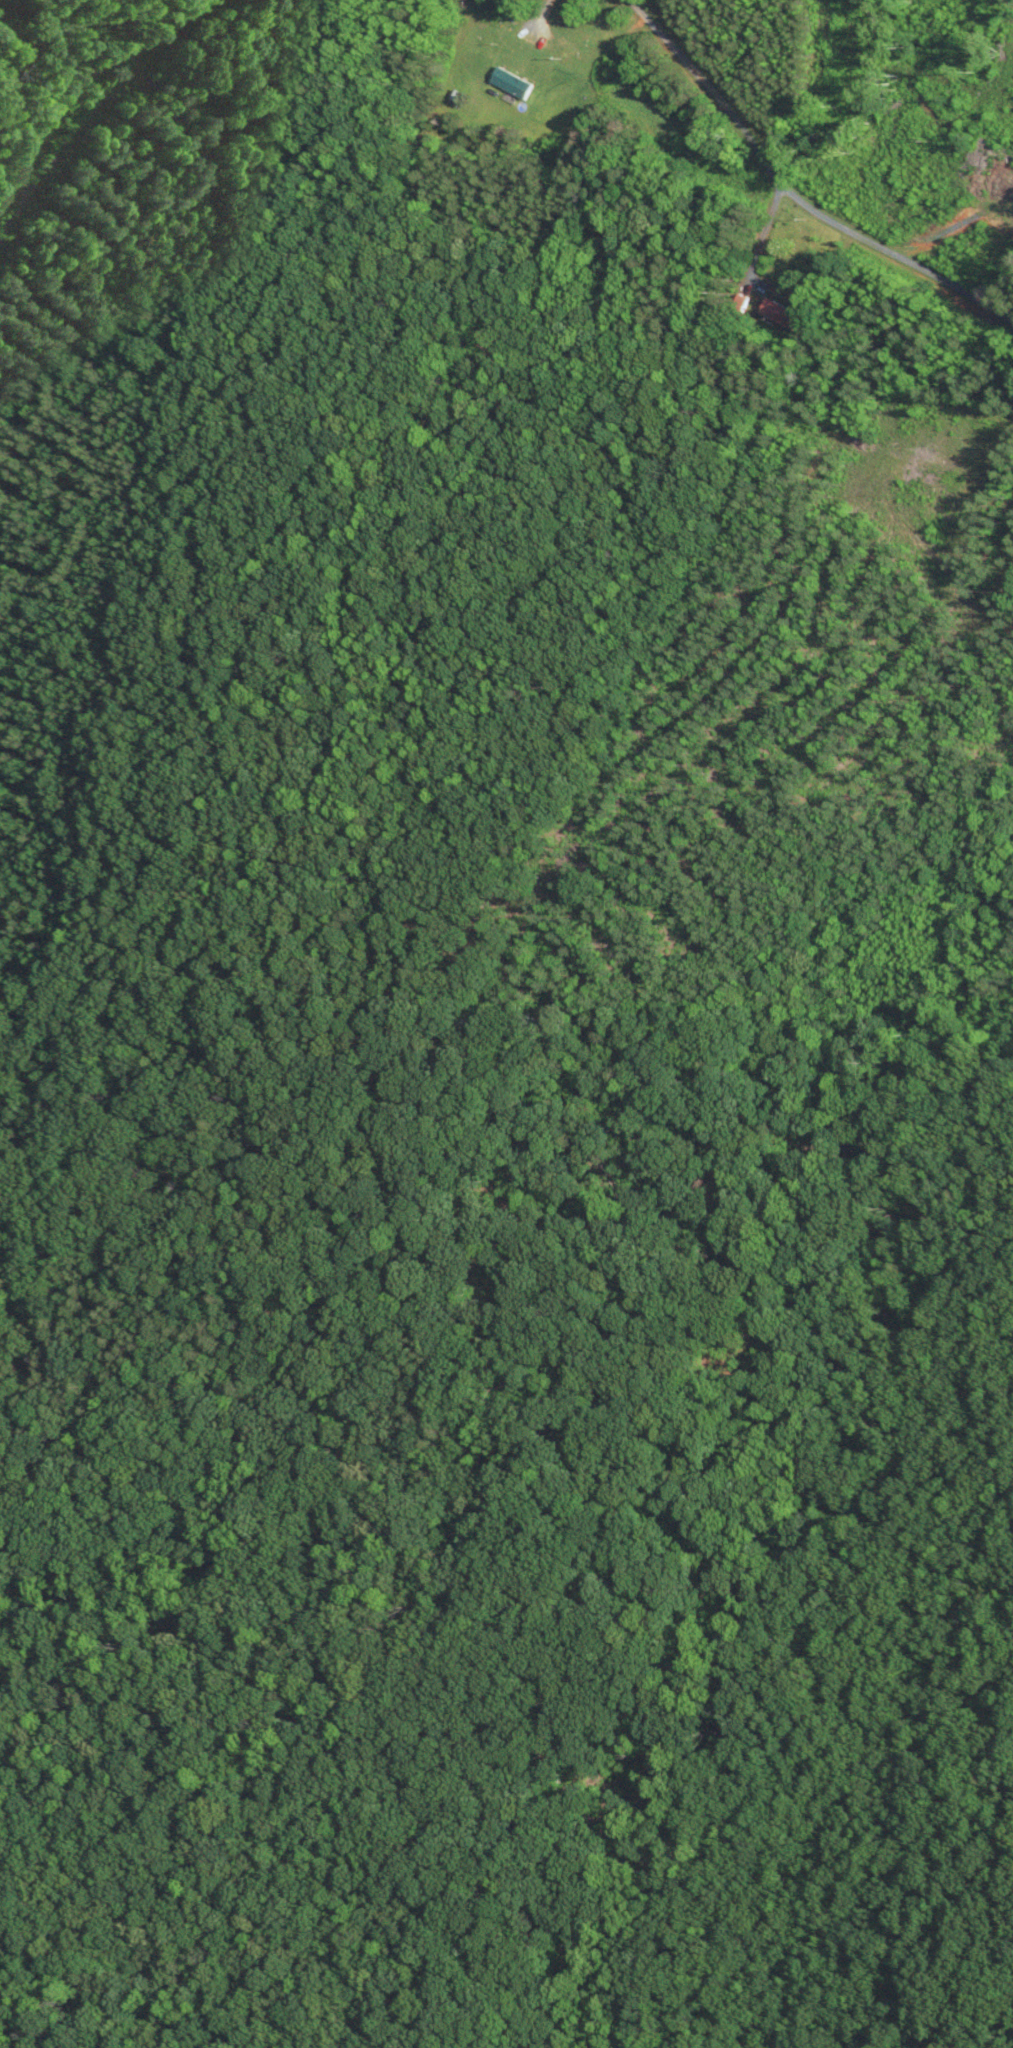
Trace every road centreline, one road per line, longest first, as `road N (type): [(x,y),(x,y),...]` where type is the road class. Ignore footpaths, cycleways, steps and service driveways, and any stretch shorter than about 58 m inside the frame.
road 1 (residential): [(1012,320),(795,194),(631,0)]

